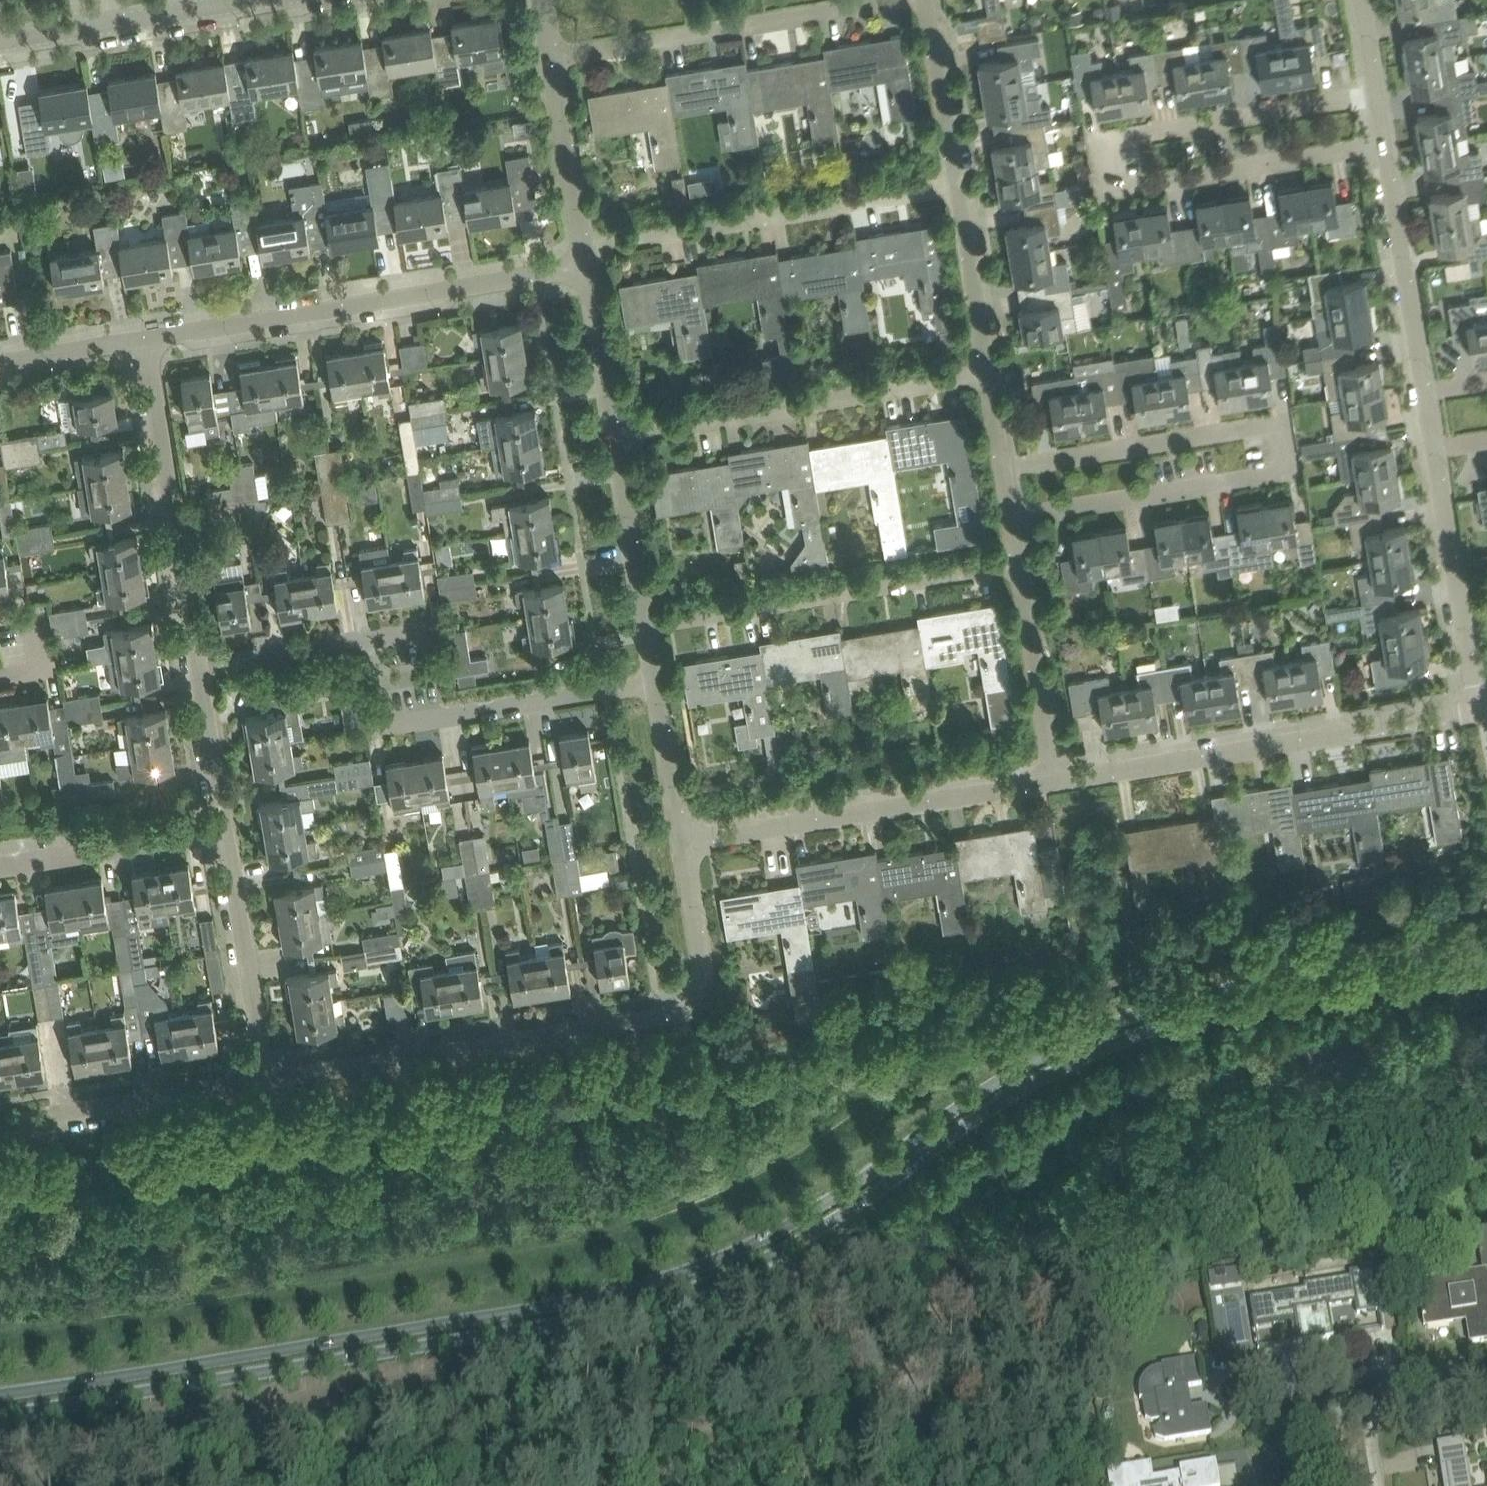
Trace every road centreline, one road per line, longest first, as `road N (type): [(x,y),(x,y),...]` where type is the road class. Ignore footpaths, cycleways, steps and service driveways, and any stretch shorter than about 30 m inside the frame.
road 1 (tertiary): [(1486,945),(1162,1006),(1003,1079),(797,1221),(717,1259),(617,1291),(0,1395)]
road 2 (tertiary): [(0,1418),(625,1307),(721,1277),(808,1237),(1076,1062),(1256,1004),(1486,970)]
road 3 (residential): [(263,1077),(708,1004),(681,836)]
road 4 (residential): [(1015,519),(1288,474),(1279,422),(1006,468)]
road 5 (residential): [(1375,94),(1106,139),(1114,188),(1383,143)]
road 6 (residential): [(146,339),(588,269)]
road 7 (residential): [(1056,780),(1480,711)]
road 8 (residential): [(584,247),(961,186)]
road 9 (residential): [(645,620),(1021,558)]
road 10 (residential): [(616,439),(991,374)]
road 11 (residential): [(681,836),(1056,780)]
road 12 (residential): [(554,60),(897,0)]
road 13 (residential): [(197,672),(146,339)]
road 14 (residential): [(656,685),(387,730)]
road 15 (residential): [(1480,711),(1435,447)]
road 16 (residential): [(0,1122),(263,1077)]
road 17 (residential): [(1426,392),(1383,143)]
road 18 (residential): [(263,1077),(223,832)]
road 19 (residential): [(0,871),(223,832)]
road 20 (residential): [(1056,780),(1021,558)]
road 21 (residential): [(991,374),(961,186)]
road 22 (residential): [(584,247),(554,60)]
road 23 (residential): [(961,186),(930,0)]
road 24 (residential): [(645,620),(616,439)]
road 25 (residential): [(374,643),(197,672)]
road 26 (residential): [(616,439),(588,269)]
road 27 (residential): [(223,832),(197,672)]
road 28 (residential): [(681,836),(656,685)]
road 29 (residential): [(0,363),(146,339)]
road 30 (residential): [(109,21),(240,0)]
road 31 (residential): [(1304,1485),(1301,1422),(1368,1410)]
road 32 (residential): [(0,678),(40,664),(43,648),(38,627),(19,614),(0,617)]
road 33 (residential): [(1486,1389),(1368,1410)]

